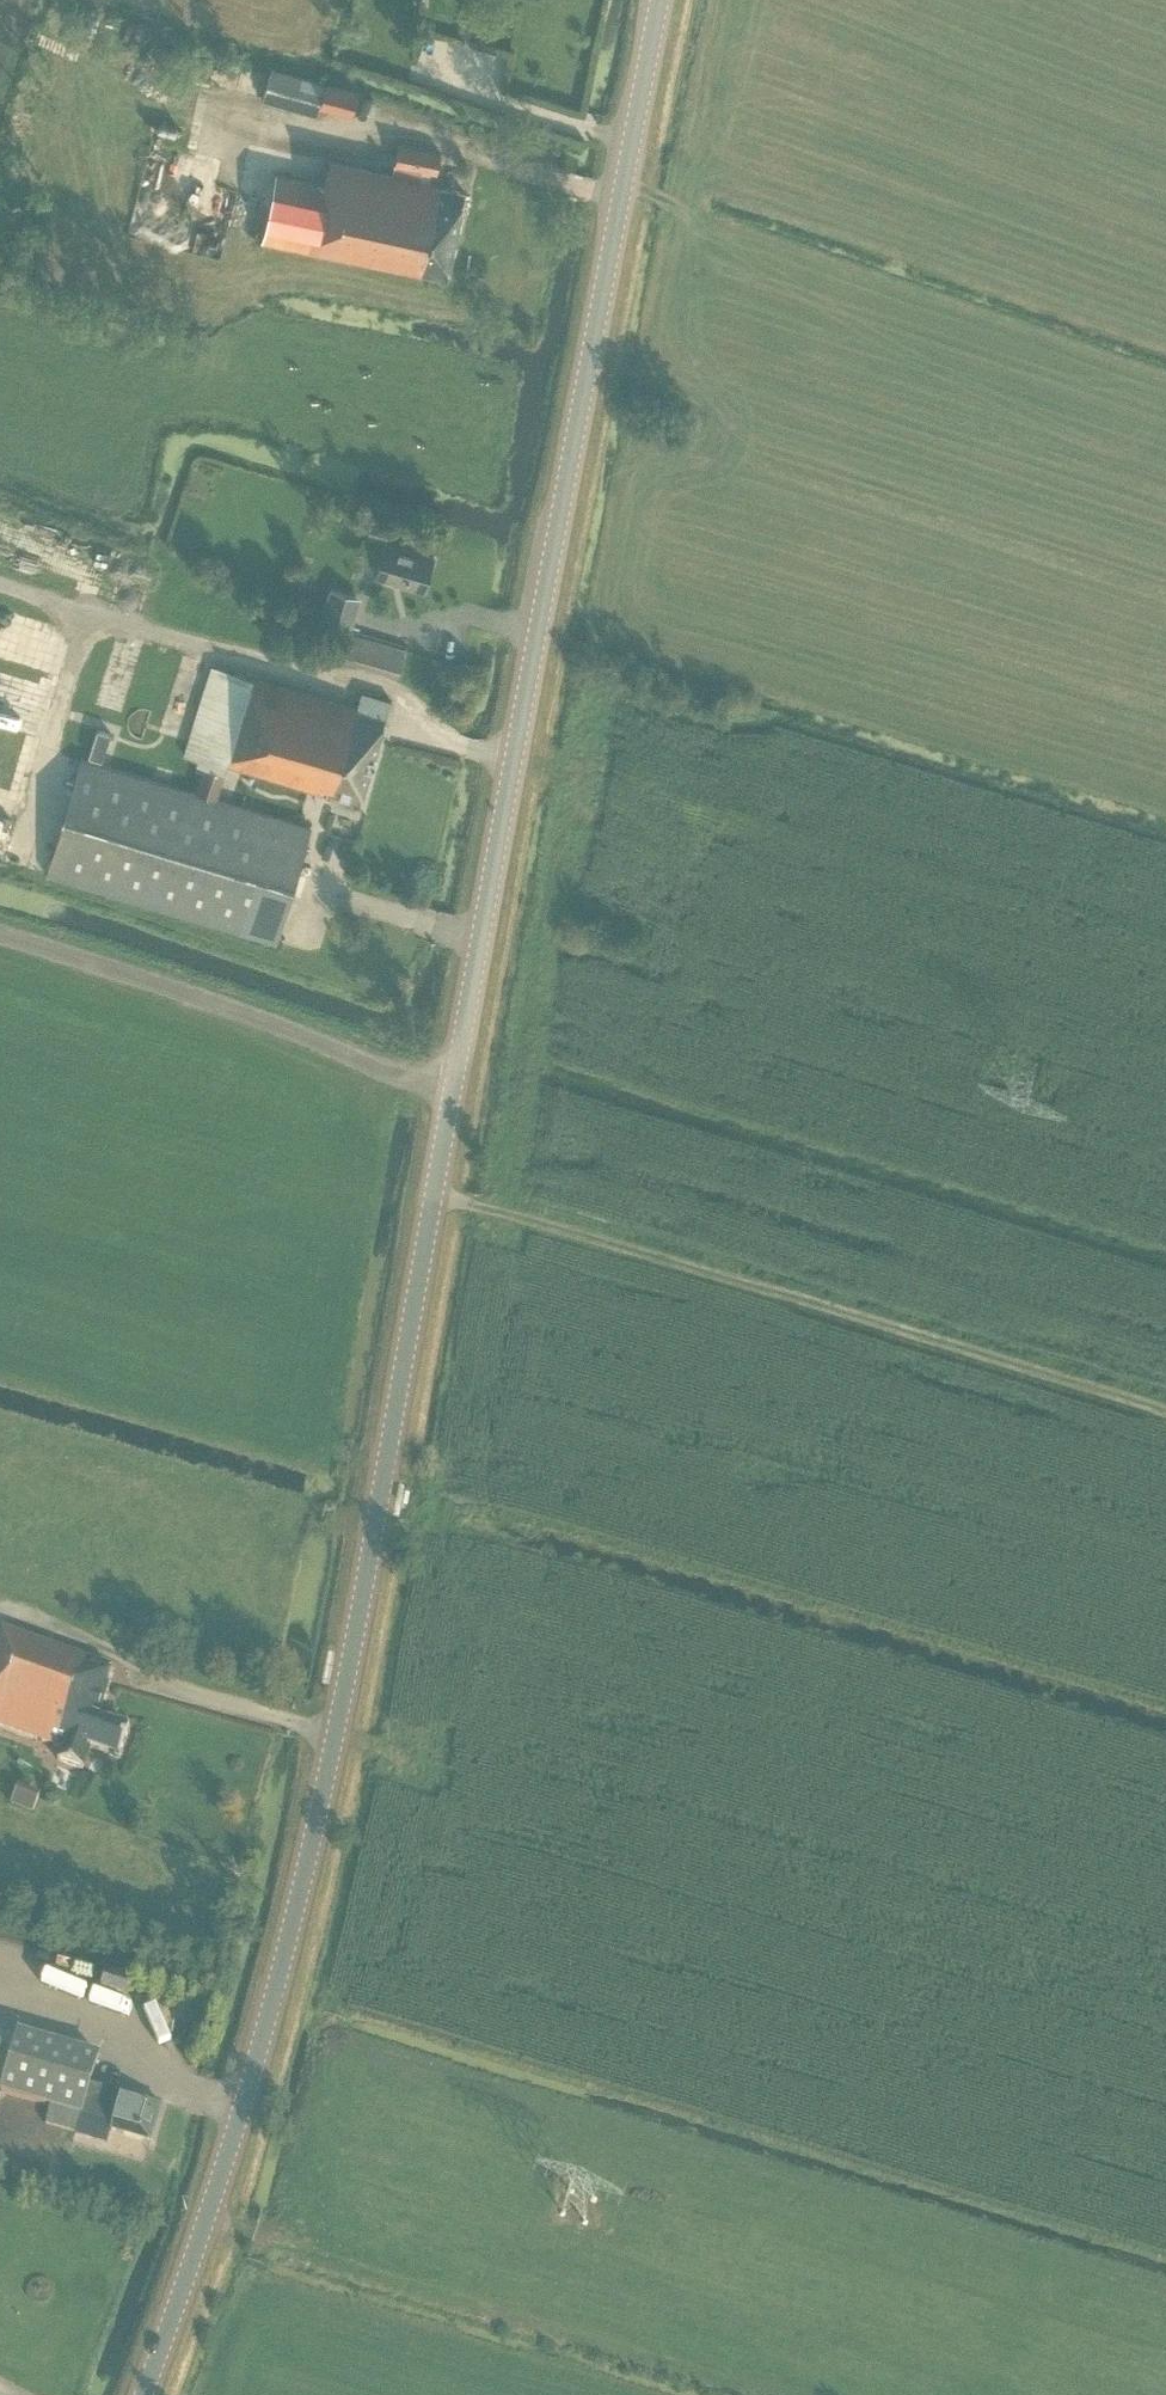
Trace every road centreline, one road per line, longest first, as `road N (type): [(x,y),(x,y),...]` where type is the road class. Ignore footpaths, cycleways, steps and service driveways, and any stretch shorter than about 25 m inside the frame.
road 1 (tertiary): [(143,2394),(266,2025),(321,1800),(659,0)]

